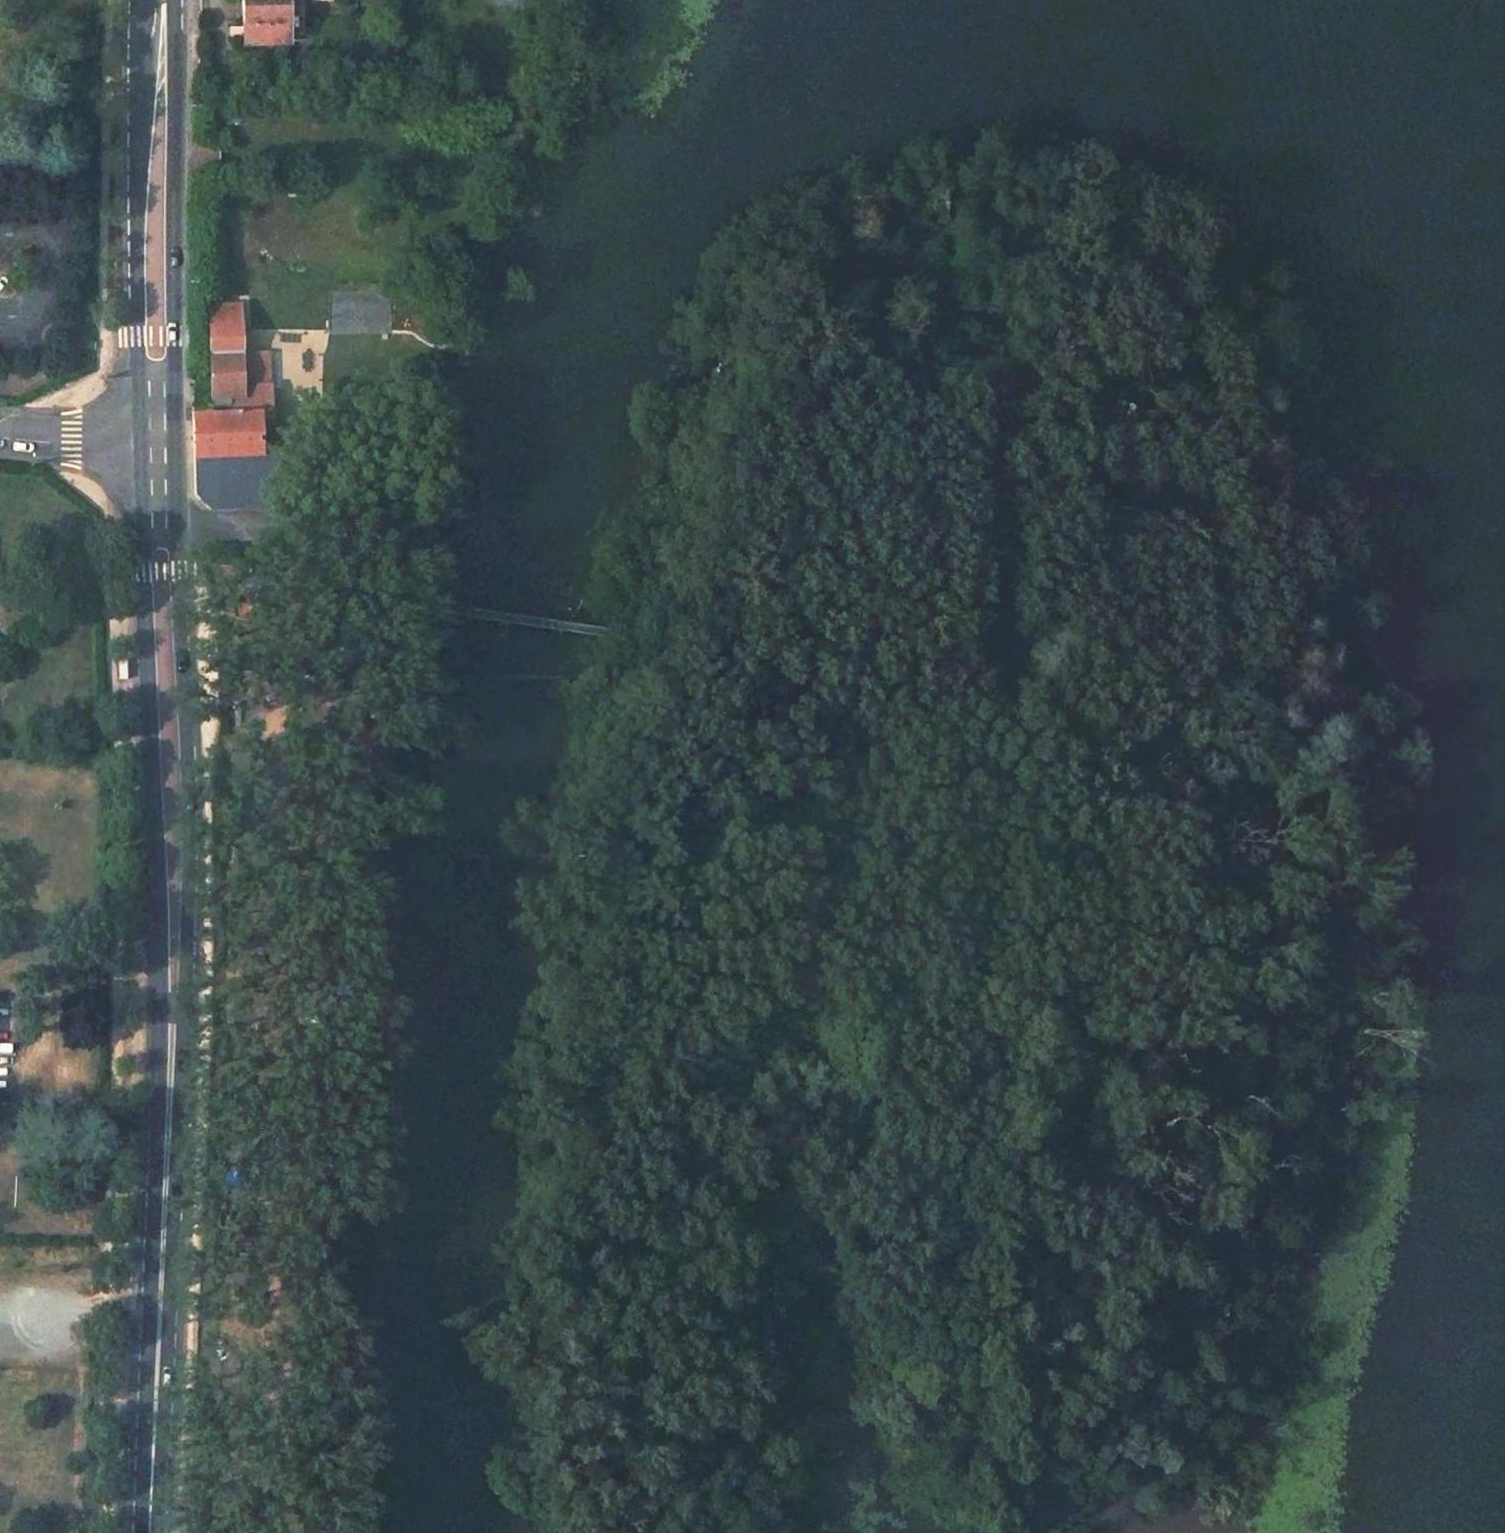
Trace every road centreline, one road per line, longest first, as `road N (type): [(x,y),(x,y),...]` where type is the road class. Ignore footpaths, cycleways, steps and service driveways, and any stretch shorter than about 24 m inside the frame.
road 1 (primary): [(152,439),(169,754),(147,1532)]
road 2 (primary): [(152,0),(152,439)]
road 3 (tertiary): [(152,439),(71,443),(0,435)]

